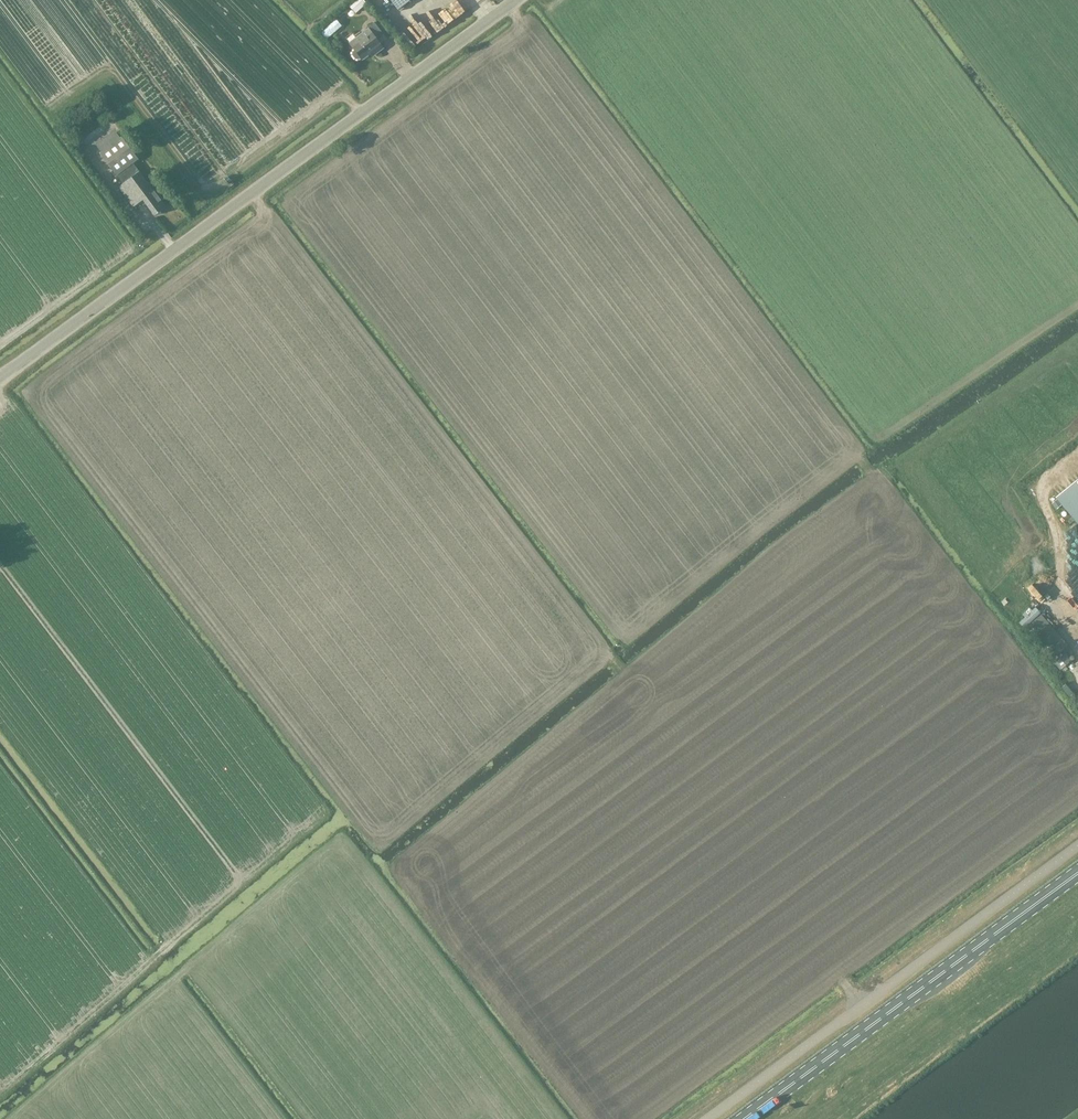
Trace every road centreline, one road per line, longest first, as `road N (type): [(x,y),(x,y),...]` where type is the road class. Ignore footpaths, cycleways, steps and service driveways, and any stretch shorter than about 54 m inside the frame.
road 1 (unclassified): [(0,378),(515,0)]
road 2 (unclassified): [(1077,844),(706,1118)]
road 3 (primary): [(741,1118),(1077,871)]

